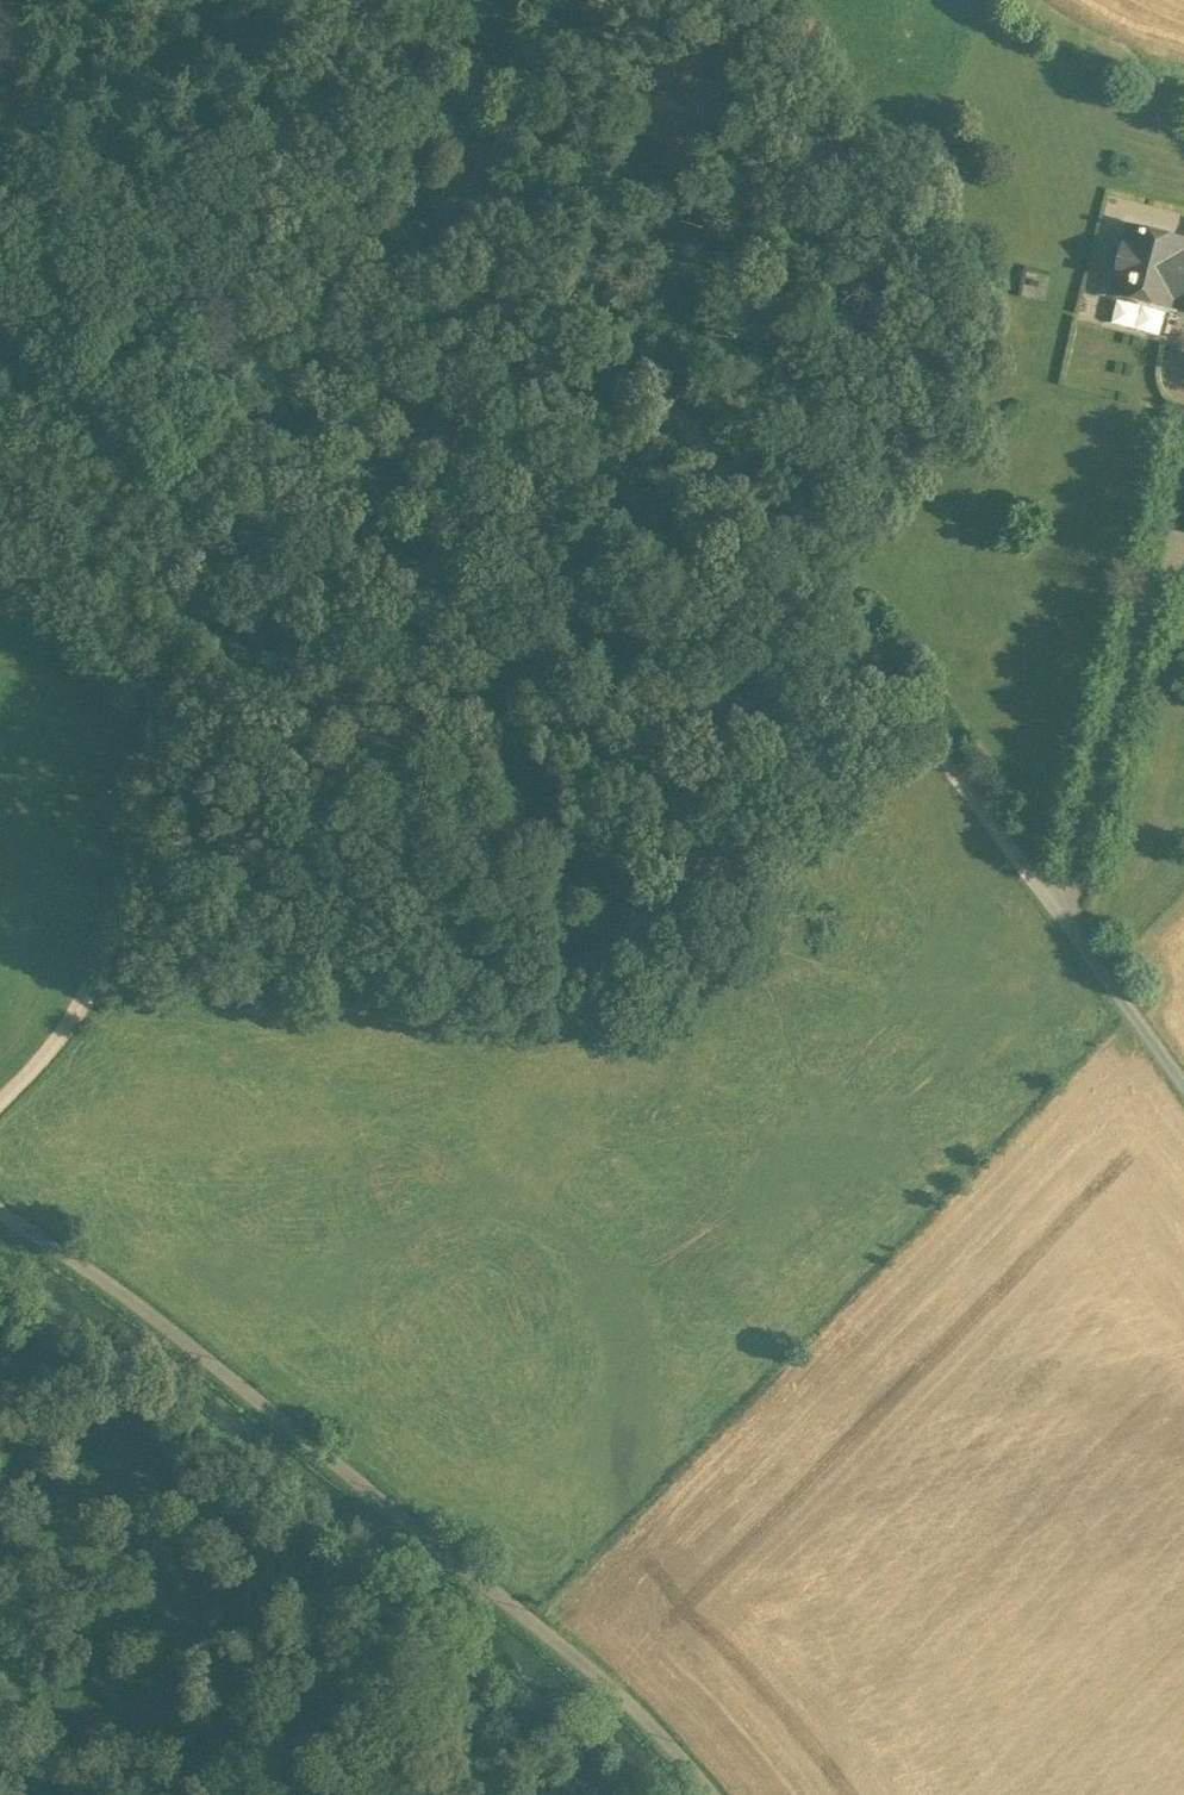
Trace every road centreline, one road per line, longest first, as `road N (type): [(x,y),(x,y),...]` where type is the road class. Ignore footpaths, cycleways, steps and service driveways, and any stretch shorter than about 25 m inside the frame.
road 1 (track): [(0,1103),(71,1022),(99,971),(124,893),(292,0)]
road 2 (unclassified): [(732,1794),(515,1581),(273,1384),(0,1201)]
road 3 (track): [(859,613),(594,311),(350,0)]
road 4 (unclassified): [(1183,1066),(859,613)]

